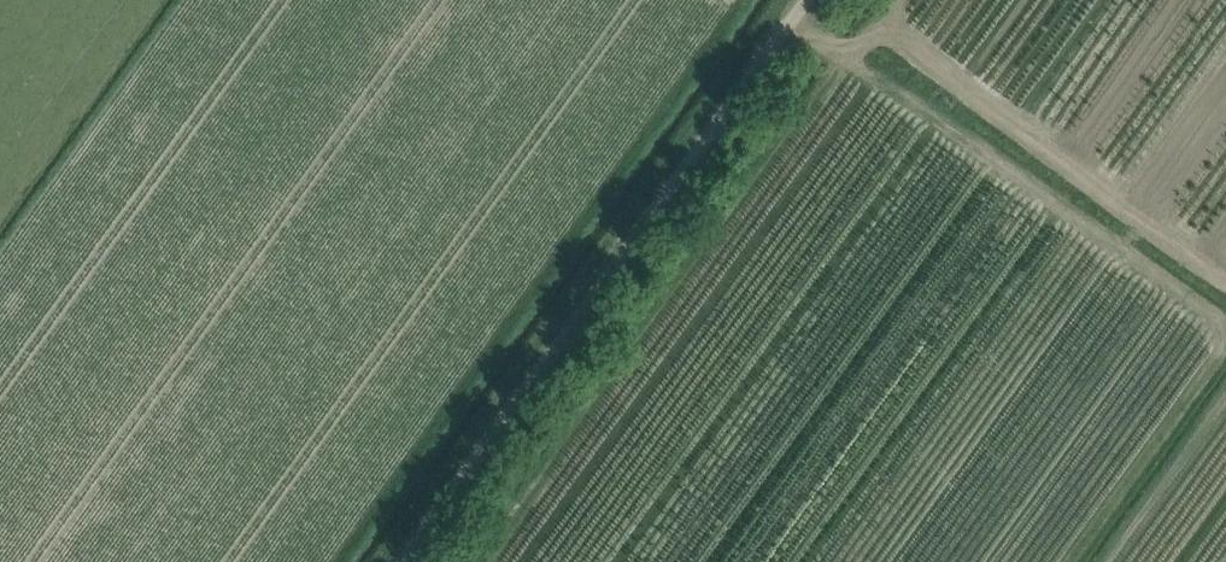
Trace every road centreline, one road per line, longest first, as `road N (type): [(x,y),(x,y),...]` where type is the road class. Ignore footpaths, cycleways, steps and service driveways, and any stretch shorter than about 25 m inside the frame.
road 1 (unclassified): [(414,561),(815,0)]

